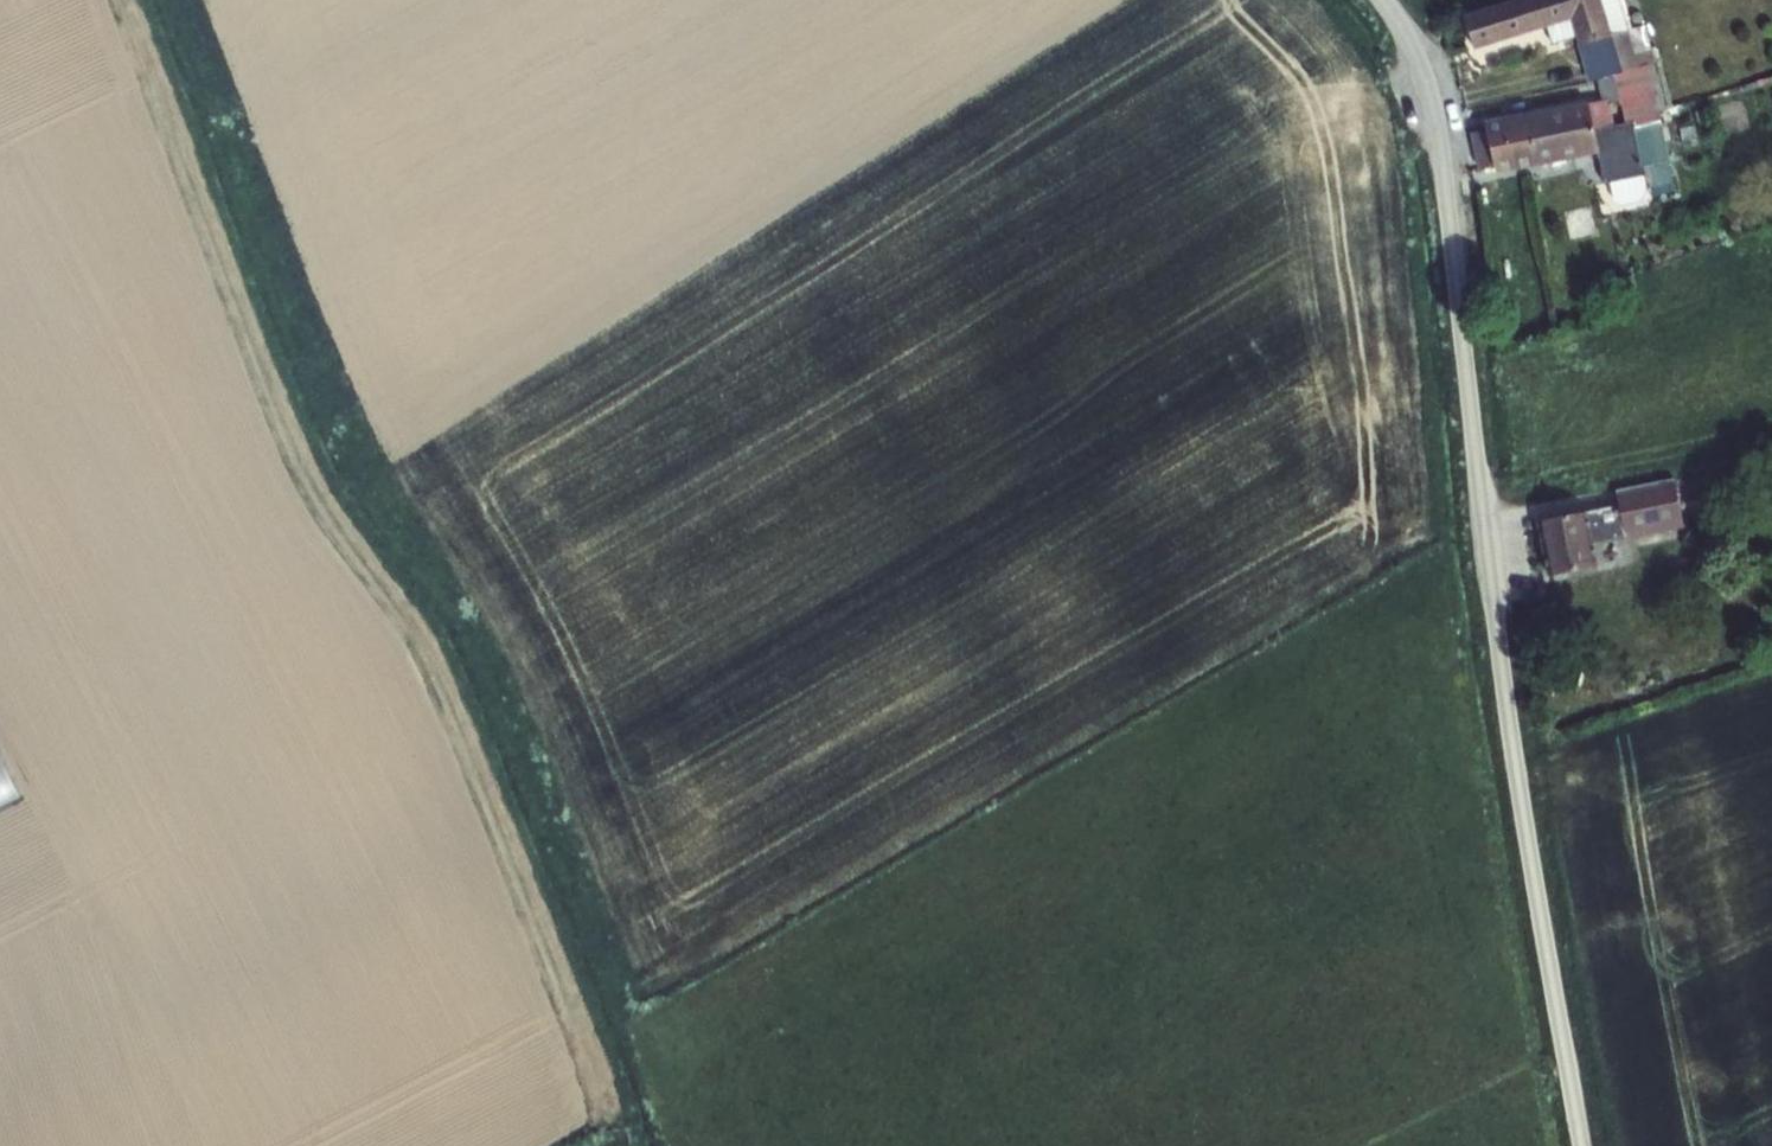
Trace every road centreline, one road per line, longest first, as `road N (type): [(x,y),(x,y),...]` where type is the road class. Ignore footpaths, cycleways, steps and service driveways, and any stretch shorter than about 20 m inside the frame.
road 1 (unclassified): [(1582,1145),(1517,774),(1442,146),(1416,55),(1383,0)]

